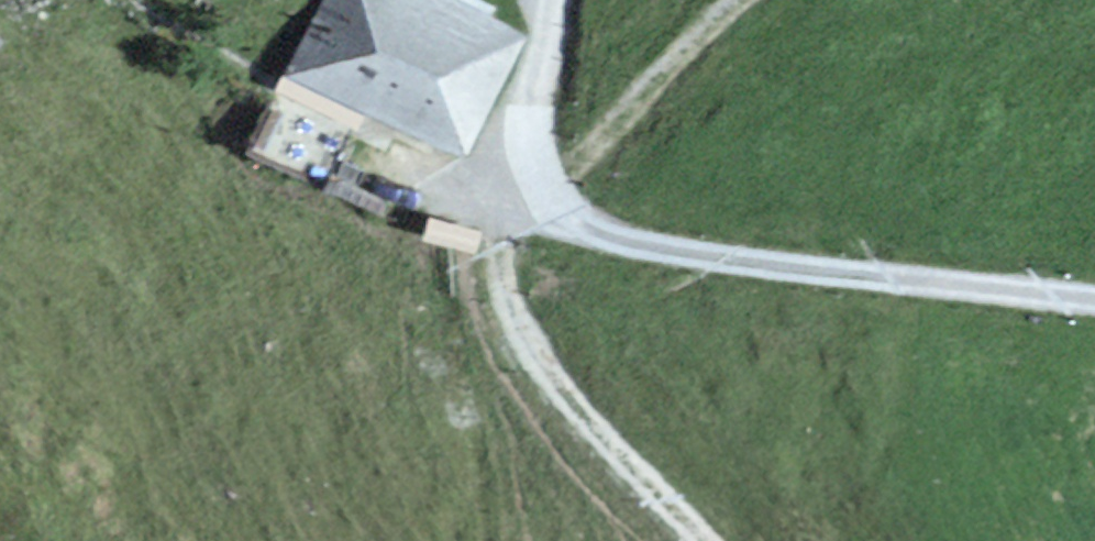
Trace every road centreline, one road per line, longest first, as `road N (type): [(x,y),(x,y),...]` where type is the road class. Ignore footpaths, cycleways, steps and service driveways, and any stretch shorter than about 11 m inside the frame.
road 1 (track): [(543,186),(573,220),(644,244),(866,277),(1094,299)]
road 2 (track): [(706,540),(574,405),(505,297),(497,233),(543,186)]
road 3 (track): [(543,186),(742,0)]
road 4 (track): [(547,0),(533,124),(543,186)]

